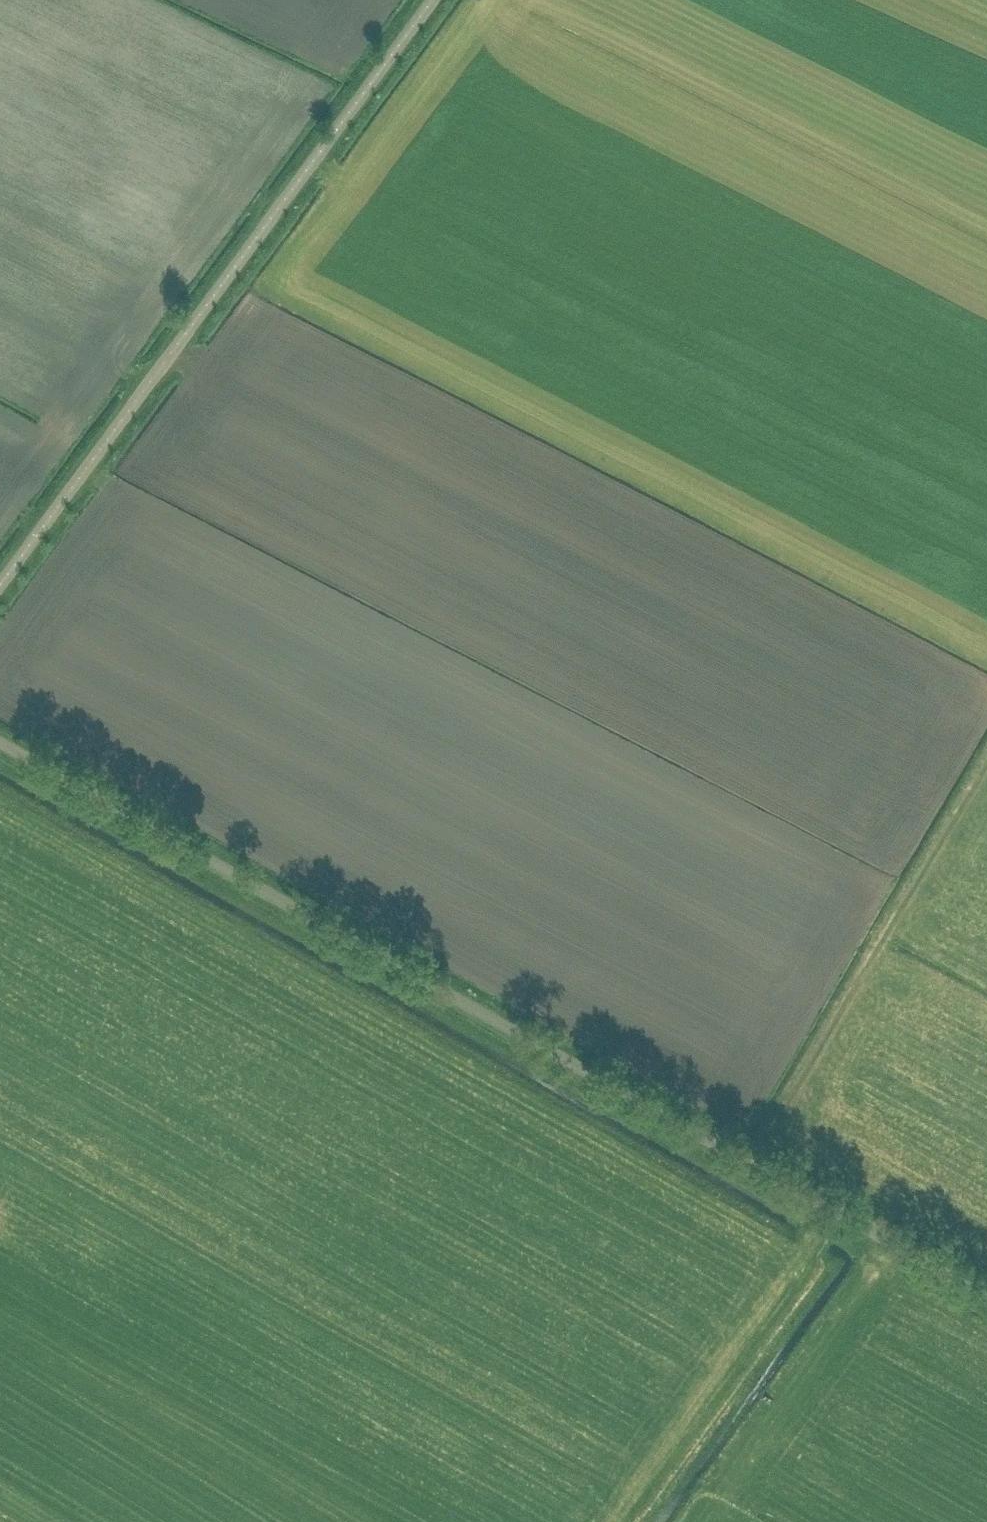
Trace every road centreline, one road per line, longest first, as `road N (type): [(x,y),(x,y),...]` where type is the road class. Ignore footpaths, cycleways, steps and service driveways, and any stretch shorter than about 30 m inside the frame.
road 1 (unclassified): [(986,1294),(0,740)]
road 2 (unclassified): [(0,584),(431,0)]

